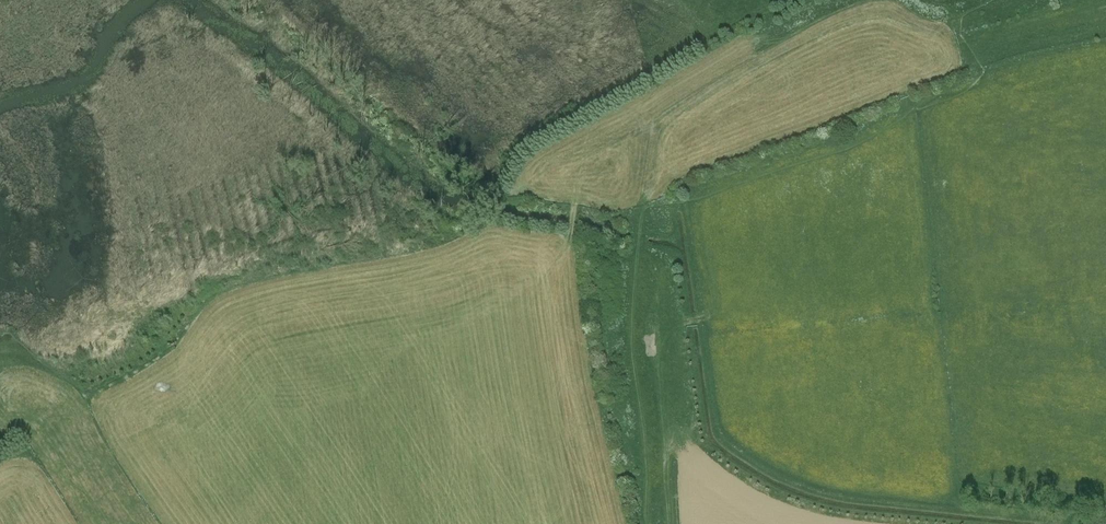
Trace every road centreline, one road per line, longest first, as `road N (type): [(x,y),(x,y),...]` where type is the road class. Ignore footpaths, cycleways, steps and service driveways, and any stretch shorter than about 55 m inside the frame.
road 1 (track): [(641,213),(631,318),(646,523)]
road 2 (track): [(696,320),(661,342),(658,360),(669,523)]

